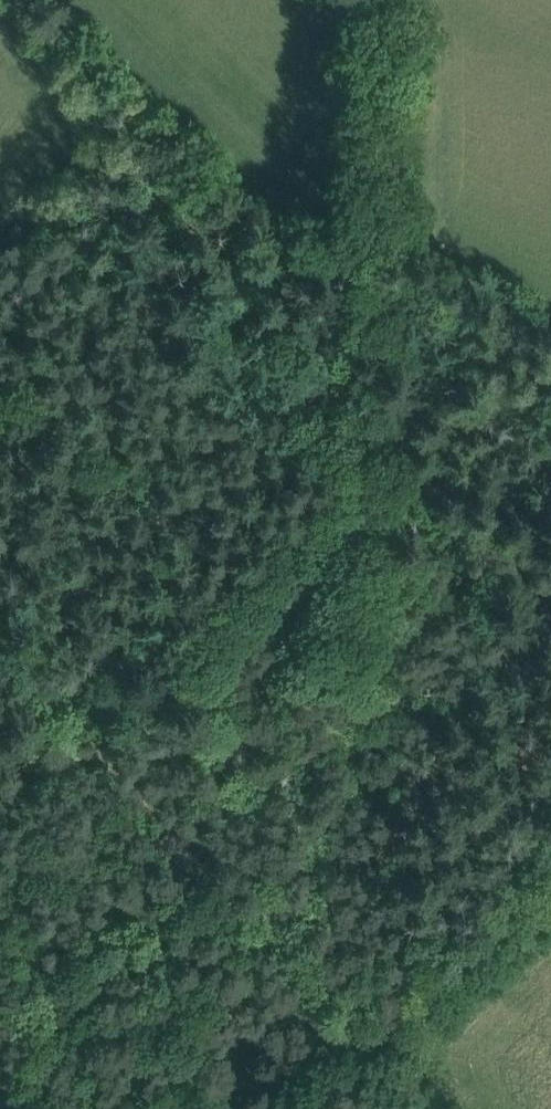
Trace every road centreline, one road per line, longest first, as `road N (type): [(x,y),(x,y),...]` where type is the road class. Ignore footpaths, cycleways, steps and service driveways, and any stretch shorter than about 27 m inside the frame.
road 1 (track): [(109,740),(366,412),(379,0)]
road 2 (track): [(358,1036),(109,740)]
road 3 (track): [(358,1036),(394,1025),(550,873)]
road 4 (track): [(109,740),(79,774),(0,813)]
road 5 (track): [(263,1108),(284,1075),(358,1036)]

